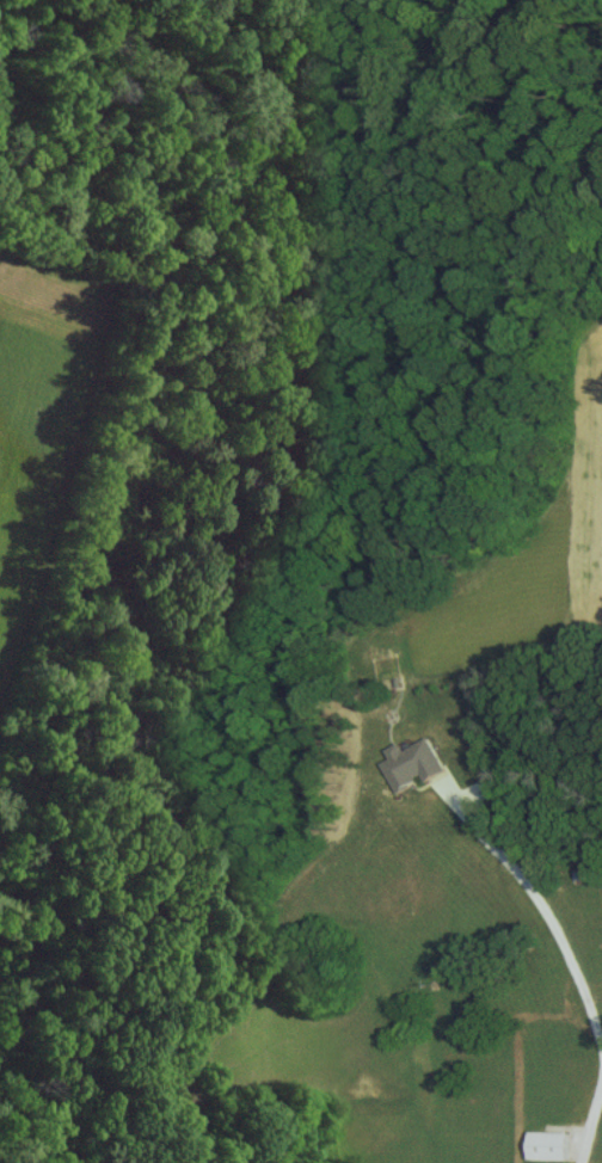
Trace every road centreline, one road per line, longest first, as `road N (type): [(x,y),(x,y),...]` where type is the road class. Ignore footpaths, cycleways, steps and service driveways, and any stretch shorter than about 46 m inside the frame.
road 1 (residential): [(528,1026),(566,1033),(597,1072),(569,1162)]

